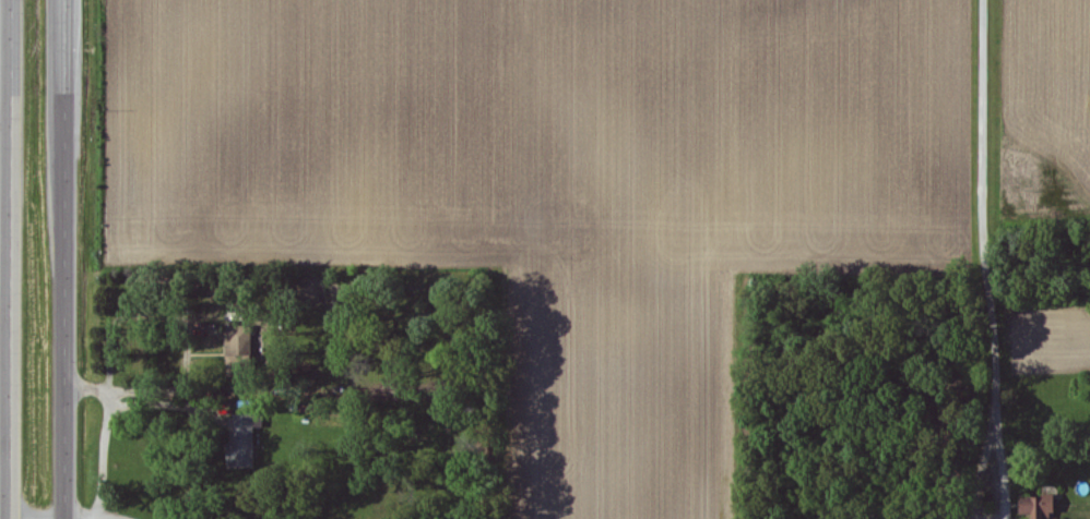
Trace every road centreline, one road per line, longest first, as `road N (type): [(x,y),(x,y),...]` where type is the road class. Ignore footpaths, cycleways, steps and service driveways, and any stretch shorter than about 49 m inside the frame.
road 1 (trunk): [(76,518),(70,0)]
road 2 (trunk): [(11,0),(11,518)]

